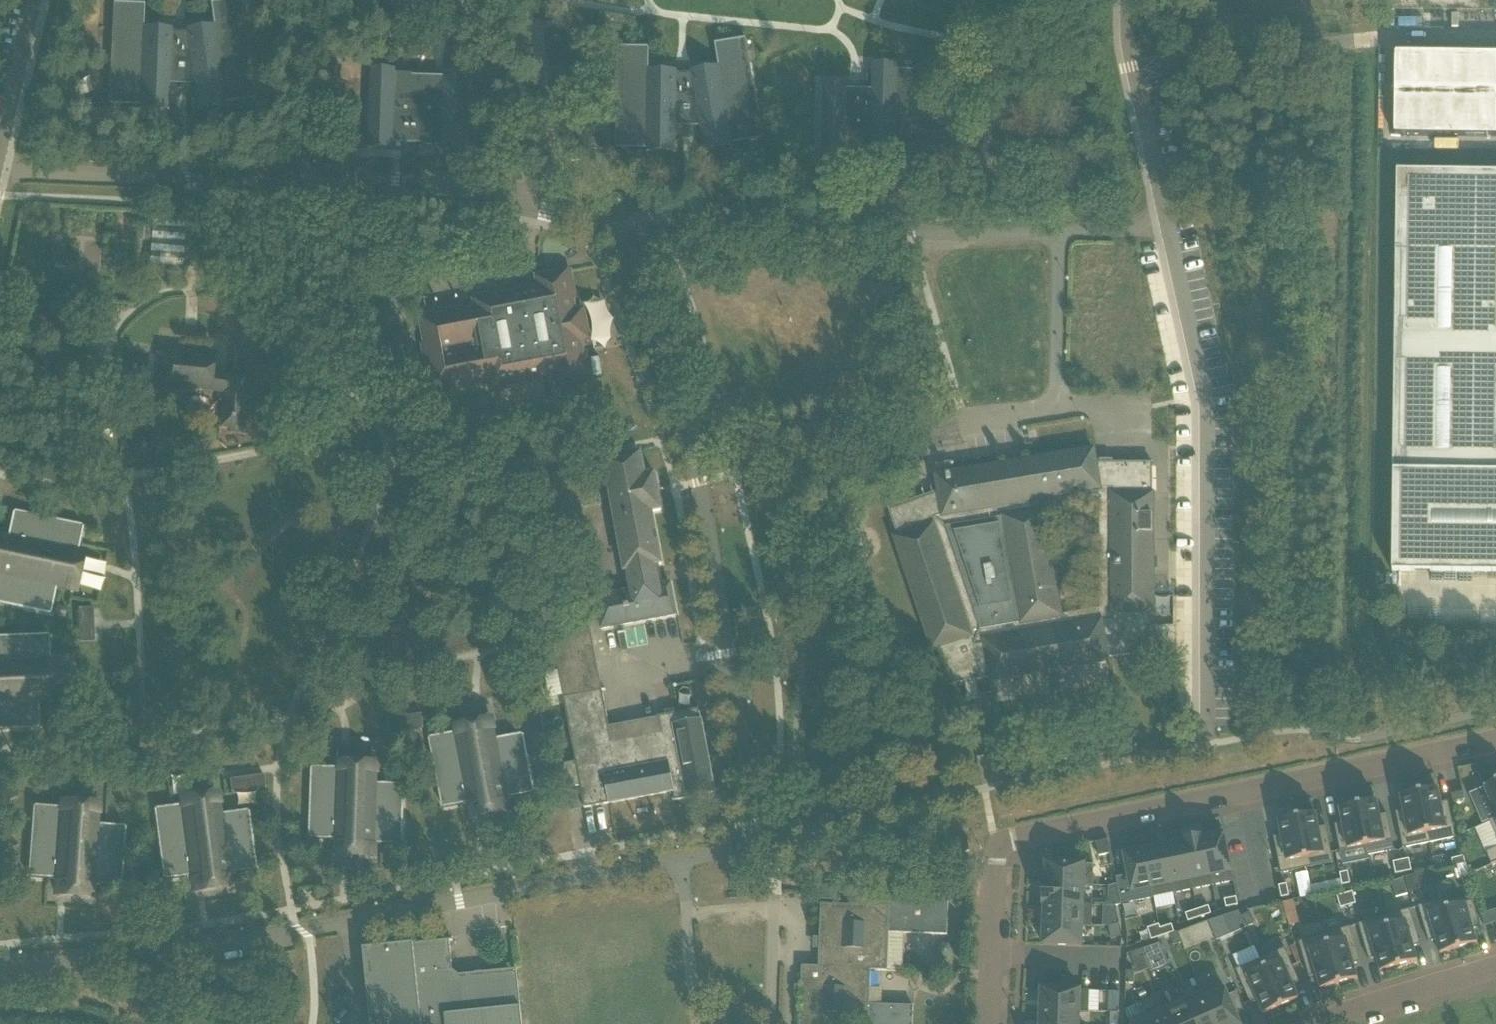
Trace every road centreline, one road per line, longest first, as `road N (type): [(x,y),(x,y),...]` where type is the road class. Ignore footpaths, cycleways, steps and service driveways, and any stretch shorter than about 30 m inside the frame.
road 1 (residential): [(0,969),(200,949),(682,860)]
road 2 (residential): [(754,833),(700,481),(616,232)]
road 3 (residential): [(588,213),(490,192),(0,170)]
road 4 (residential): [(1167,227),(909,229),(646,217),(616,232)]
road 5 (residential): [(988,1023),(994,843),(1344,772)]
road 6 (residential): [(1167,227),(1125,0)]
road 7 (residential): [(769,1023),(775,829),(754,833)]
road 8 (residential): [(588,213),(566,0)]
road 9 (residential): [(1326,1023),(1495,967)]
road 10 (residential): [(699,1023),(682,860)]
road 11 (residential): [(34,0),(0,154)]
road 12 (residential): [(1495,740),(1344,772)]

